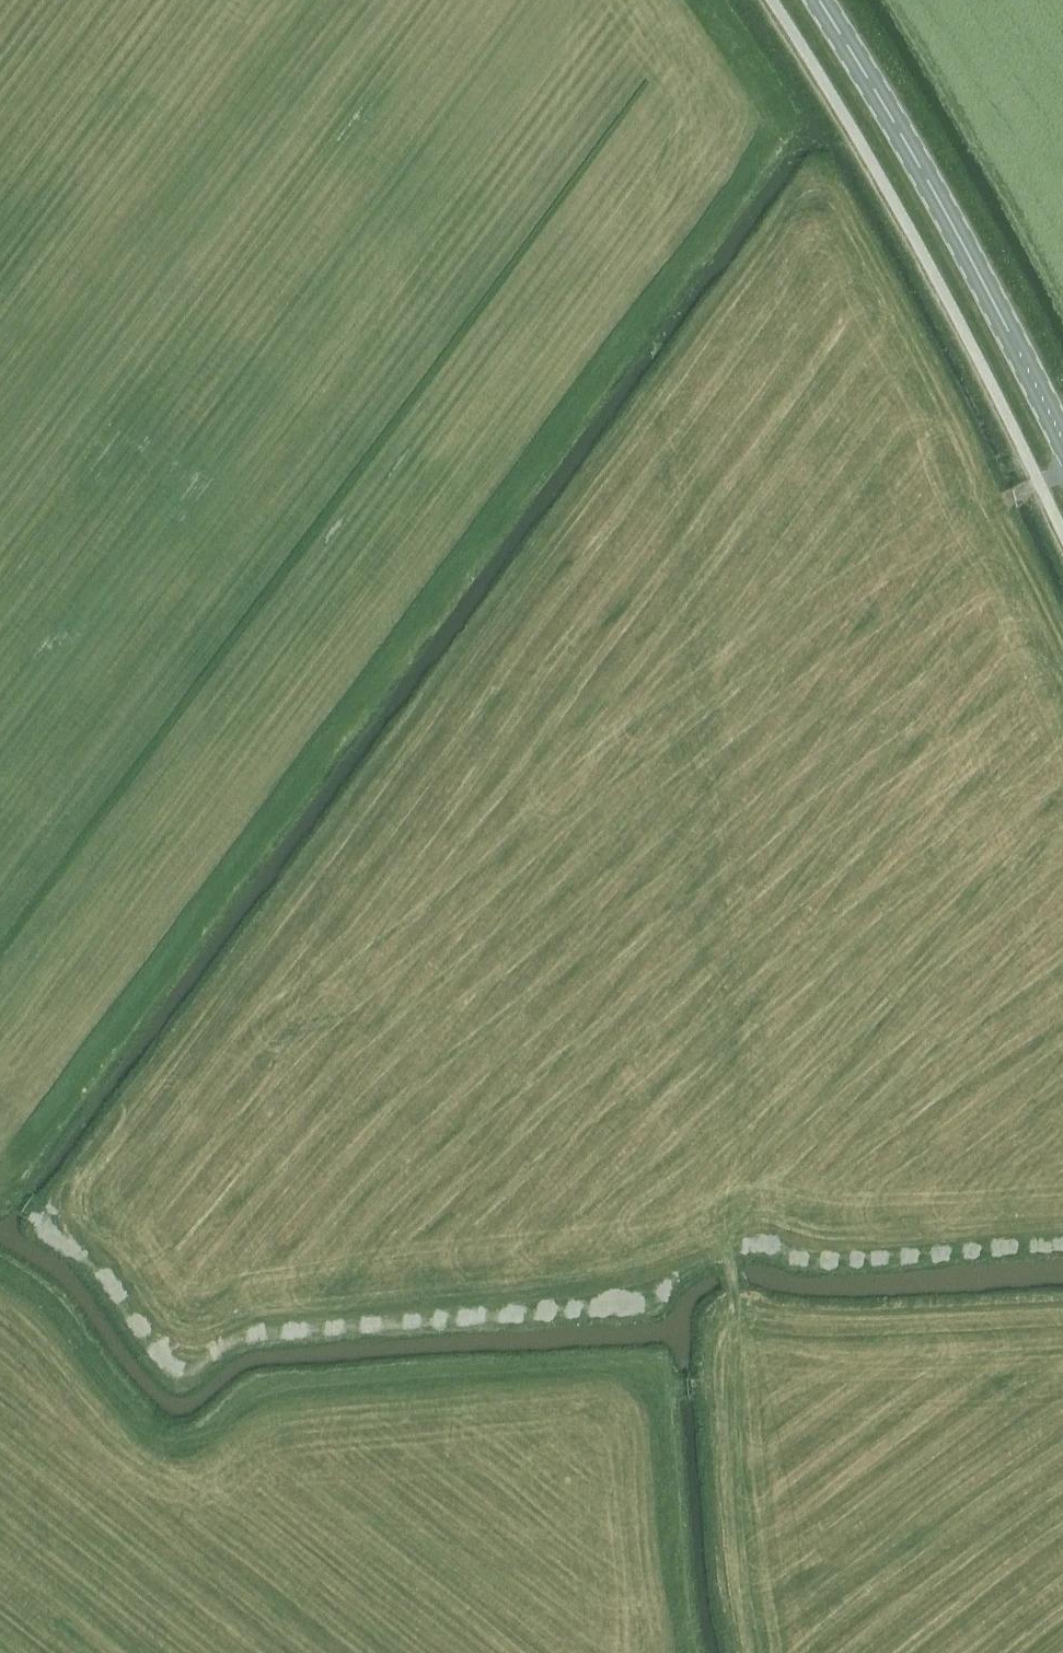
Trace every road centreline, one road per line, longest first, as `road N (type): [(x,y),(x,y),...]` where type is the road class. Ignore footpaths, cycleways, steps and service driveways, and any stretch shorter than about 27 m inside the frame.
road 1 (primary): [(1062,441),(925,176),(820,0)]

